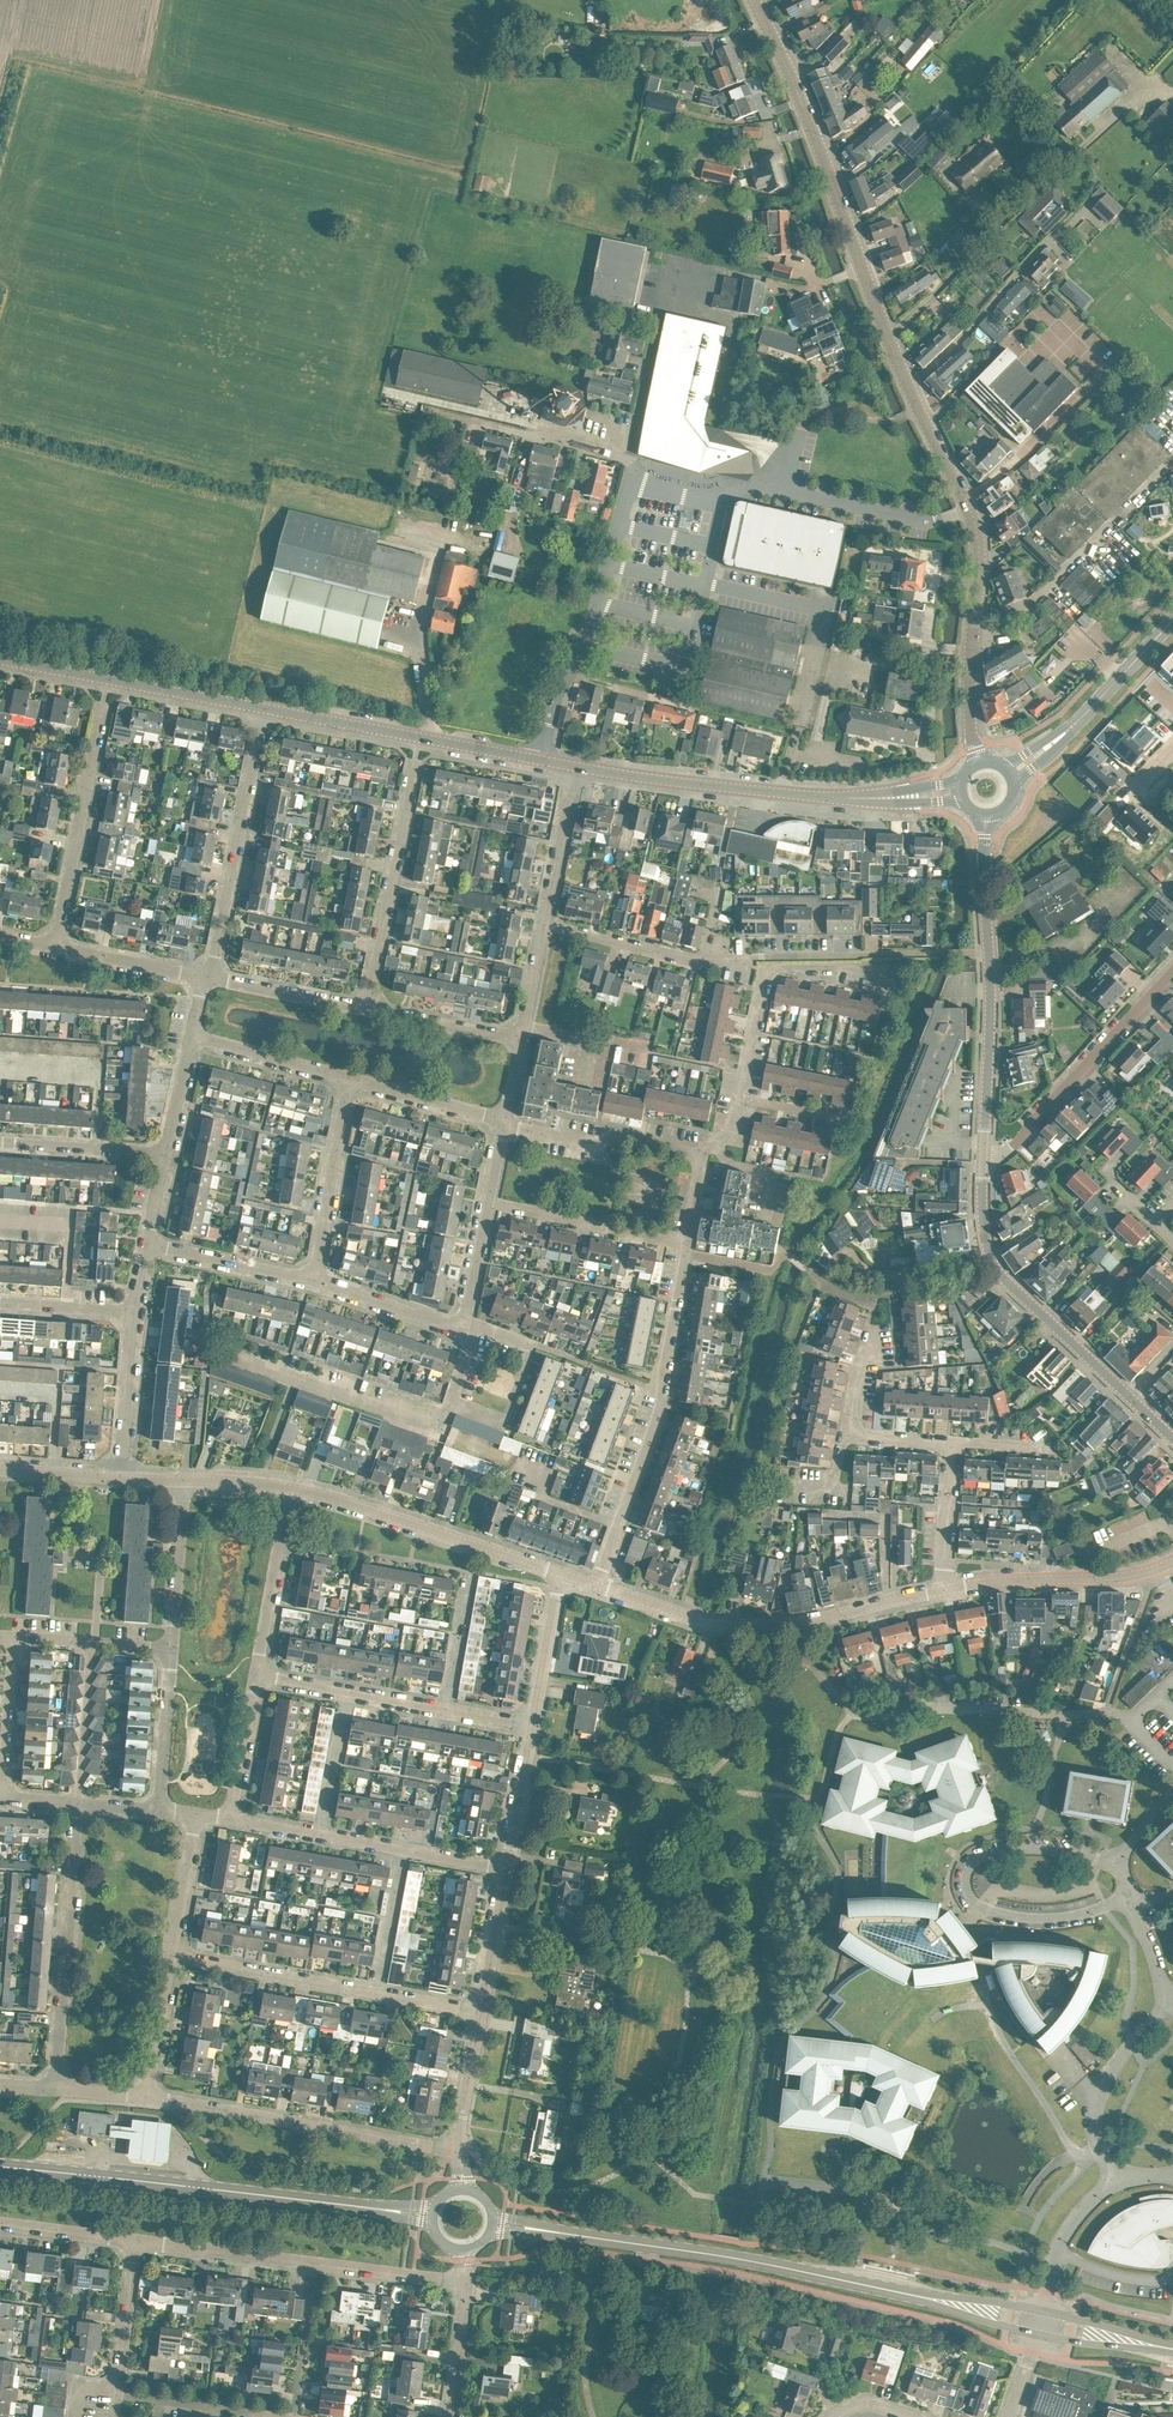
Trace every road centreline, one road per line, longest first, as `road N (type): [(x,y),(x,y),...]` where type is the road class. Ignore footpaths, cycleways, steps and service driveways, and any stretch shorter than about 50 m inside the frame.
road 1 (residential): [(544,924),(700,962),(989,952)]
road 2 (secondary): [(374,2210),(0,2166)]
road 3 (tertiary): [(889,339),(802,101),(754,0)]
road 4 (residential): [(102,473),(253,510),(209,699)]
road 5 (residential): [(597,1586),(659,1415),(686,1253)]
road 6 (residential): [(940,519),(771,491),(683,496),(643,487),(630,450)]
road 7 (residential): [(136,2241),(465,2283)]
road 8 (residential): [(460,2151),(146,2096)]
road 9 (residential): [(481,2011),(172,1956)]
road 10 (residential): [(781,792),(798,736),(567,674)]
road 11 (tertiary): [(1128,1396),(993,1262),(983,1160)]
road 12 (residential): [(56,2088),(76,1803)]
road 13 (residential): [(560,1574),(291,1488)]
road 14 (residential): [(507,1869),(230,1819)]
road 15 (residential): [(366,1009),(420,737)]
road 16 (residential): [(207,978),(264,709)]
road 17 (residential): [(55,947),(109,679)]
road 18 (residential): [(983,1160),(1022,1139),(1172,972)]
road 19 (residential): [(889,339),(1074,153)]
road 20 (tertiary): [(978,763),(970,704),(980,558),(970,508)]
road 21 (secondary): [(806,2272),(554,2235)]
road 22 (residential): [(739,1099),(769,971),(838,967),(888,975)]
road 23 (secondary): [(1044,2311),(806,2272)]
road 24 (secondary): [(806,2272),(1039,2333)]
road 25 (residential): [(943,1590),(1124,1578),(1172,1562)]
road 26 (tertiary): [(983,1160),(989,952)]
road 27 (tertiary): [(781,792),(575,766)]
road 28 (residential): [(702,1154),(615,1137),(599,1145),(504,1121)]
road 29 (residential): [(312,1280),(347,1079)]
road 30 (residential): [(743,1625),(812,1621),(943,1590)]
road 31 (residential): [(686,1244),(488,1201)]
road 32 (residential): [(445,1711),(256,1676)]
road 33 (residential): [(256,1676),(291,1488)]
road 34 (tertiary): [(970,508),(889,339)]
road 35 (residential): [(96,1643),(101,1558),(80,1551),(84,1476)]
road 36 (residential): [(312,1280),(146,1244)]
road 37 (residential): [(171,1649),(183,1480)]
road 38 (residential): [(163,1155),(0,1143)]
road 39 (residential): [(121,1478),(132,1315)]
road 40 (residential): [(504,1121),(347,1079)]
road 41 (residential): [(366,1009),(207,978)]
road 42 (tertiary): [(1172,621),(1059,737)]
road 43 (residential): [(1,1798),(13,1637)]
road 44 (residential): [(159,1810),(171,1649)]
road 45 (residential): [(544,924),(575,766)]
road 46 (residential): [(347,1079),(192,1036)]
road 47 (residential): [(76,1803),(91,1643)]
road 48 (residential): [(312,1280),(448,1326),(463,1323)]
road 49 (tertiary): [(420,737),(264,709)]
road 50 (residential): [(521,1042),(366,1009)]
road 51 (residential): [(207,978),(55,947)]
road 52 (residential): [(533,1725),(560,1574)]
road 53 (residential): [(119,2392),(136,2241)]
road 54 (residential): [(943,1590),(952,1442)]
road 55 (residential): [(507,1869),(533,1725)]
road 56 (residential): [(230,1819),(256,1676)]
road 57 (residential): [(172,1956),(197,1813)]
road 58 (residential): [(481,2011),(507,1869)]
road 59 (residential): [(146,2096),(172,1956)]
road 60 (residential): [(260,2416),(119,2399)]
road 61 (residential): [(460,2151),(481,2011)]
road 62 (residential): [(445,1711),(468,1572)]
road 63 (residential): [(504,1423),(451,1403),(476,1325)]
road 64 (residential): [(0,2224),(136,2241)]
road 65 (tertiary): [(989,952),(984,816)]
road 66 (residential): [(630,450),(657,317)]
road 67 (secondary): [(1039,2333),(1172,2356)]
road 68 (residential): [(465,2283),(450,2416)]
road 69 (residential): [(132,1315),(0,1304)]
road 70 (secondary): [(1172,2344),(1044,2311)]
road 71 (residential): [(630,450),(505,420)]
road 72 (residential): [(463,1323),(488,1201)]
road 73 (tertiary): [(541,760),(420,737)]
road 74 (residential): [(163,1155),(192,1036)]
road 75 (residential): [(521,1042),(544,924)]

